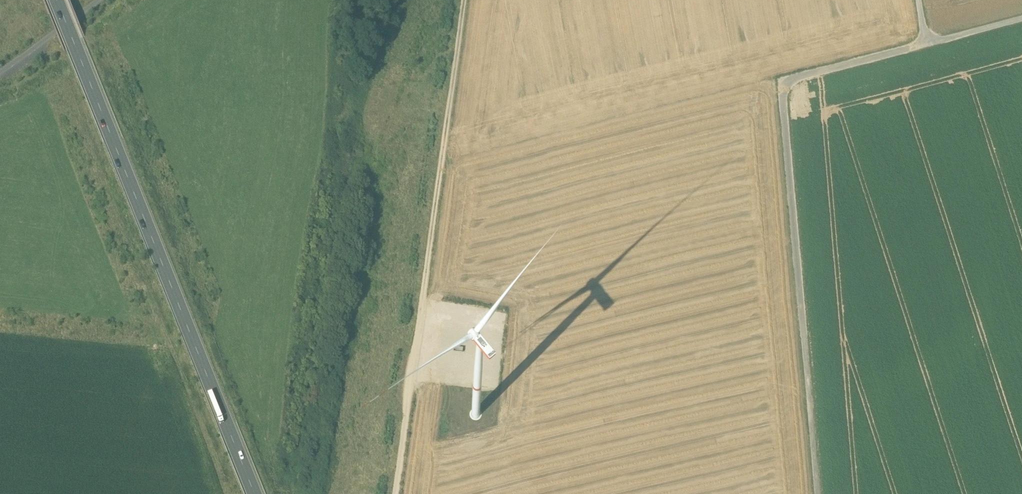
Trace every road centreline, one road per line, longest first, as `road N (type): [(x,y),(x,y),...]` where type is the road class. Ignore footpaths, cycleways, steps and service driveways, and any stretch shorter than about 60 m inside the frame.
road 1 (track): [(817,493),(782,94),(803,75),(926,43),(918,0)]
road 2 (primary): [(255,493),(58,0)]
road 3 (track): [(465,0),(395,493)]

